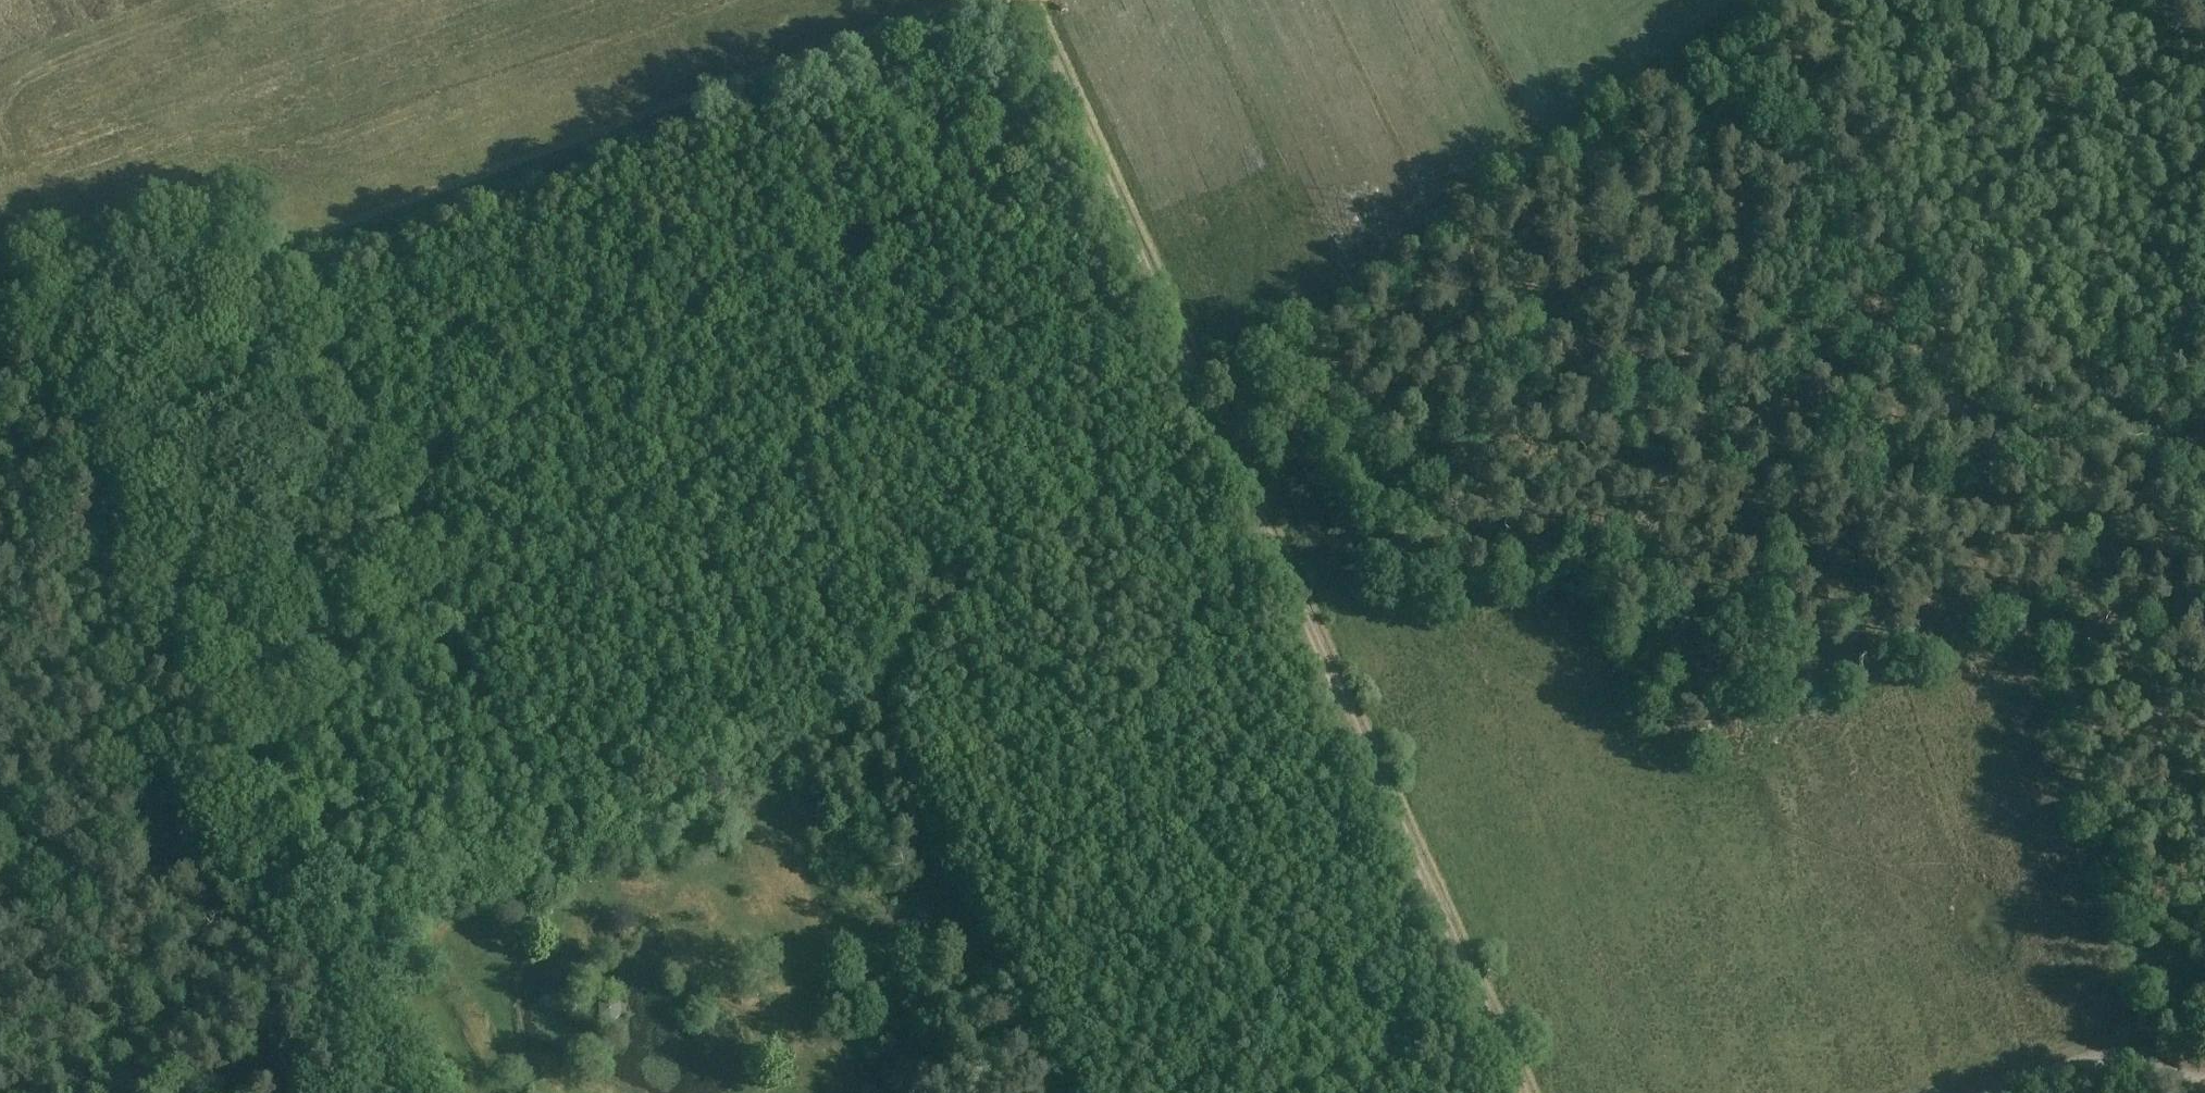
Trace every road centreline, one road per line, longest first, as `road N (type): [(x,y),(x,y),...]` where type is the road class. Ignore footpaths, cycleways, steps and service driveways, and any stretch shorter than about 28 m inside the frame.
road 1 (track): [(1016,0),(1525,1092)]
road 2 (track): [(2204,1077),(2109,1062),(2071,1067),(2002,1092)]

